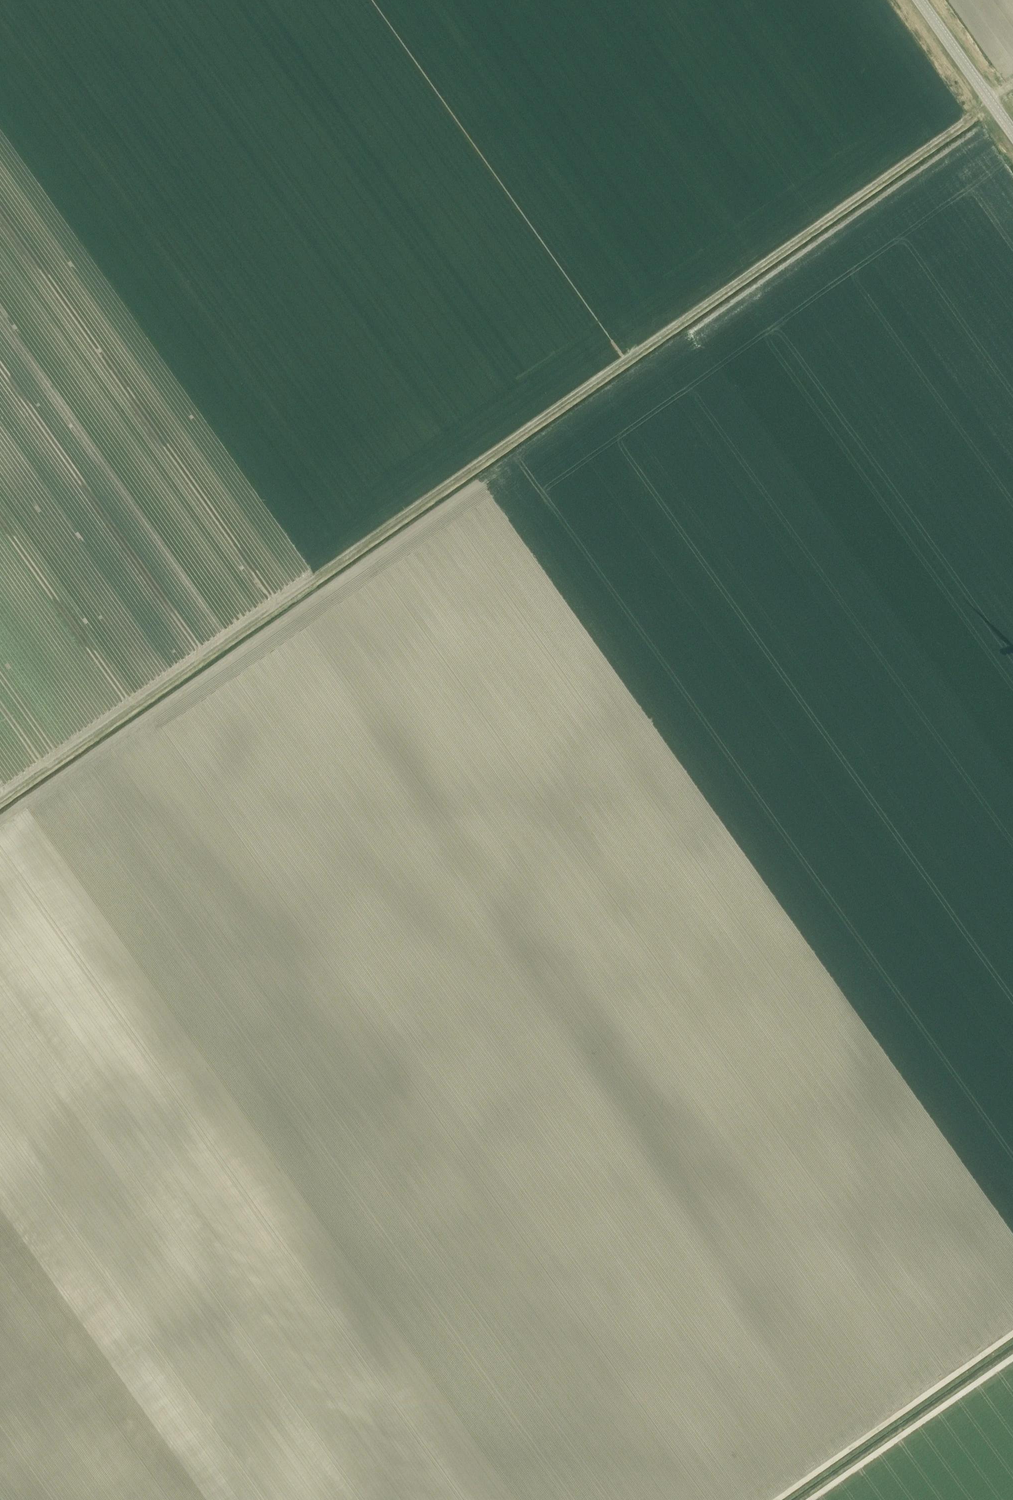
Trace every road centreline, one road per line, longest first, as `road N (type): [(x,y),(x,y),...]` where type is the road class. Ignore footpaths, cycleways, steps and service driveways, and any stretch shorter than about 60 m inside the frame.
road 1 (track): [(777,1499),(1012,1334)]
road 2 (track): [(1012,1357),(810,1499)]
road 3 (tertiary): [(1012,136),(915,0)]

